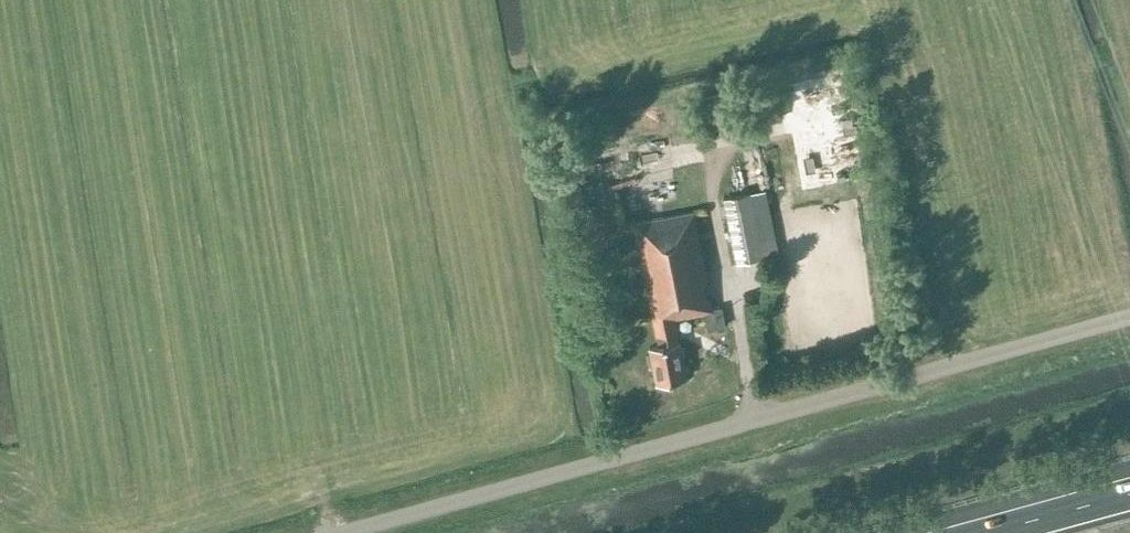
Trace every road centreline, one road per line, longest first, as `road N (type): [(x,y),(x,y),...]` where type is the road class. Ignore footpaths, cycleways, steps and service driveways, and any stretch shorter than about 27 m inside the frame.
road 1 (unclassified): [(1129,317),(341,532)]
road 2 (motorway): [(1129,494),(986,532)]

